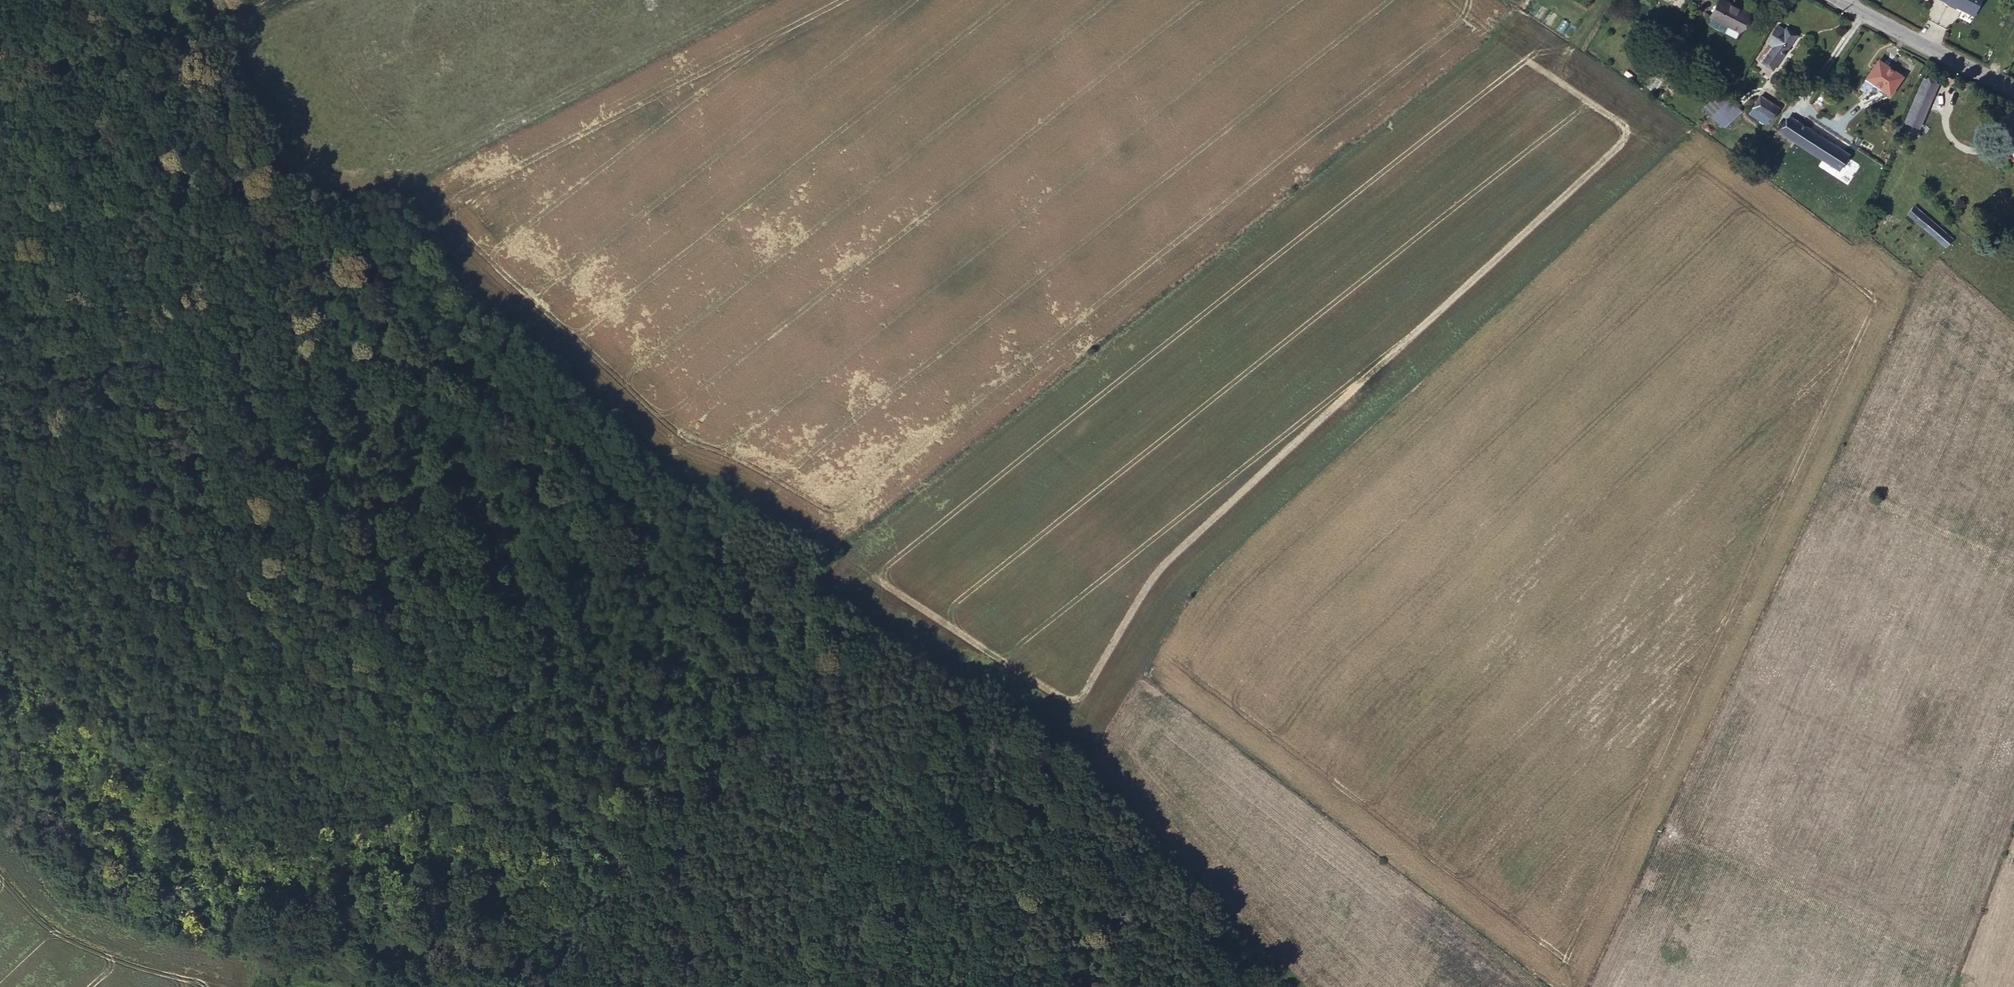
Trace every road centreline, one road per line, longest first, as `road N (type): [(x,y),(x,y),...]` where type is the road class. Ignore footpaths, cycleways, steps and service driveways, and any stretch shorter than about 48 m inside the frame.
road 1 (track): [(533,986),(482,940),(364,900),(226,912),(118,868),(38,803),(0,746)]
road 2 (tertiary): [(2013,90),(1842,0)]

